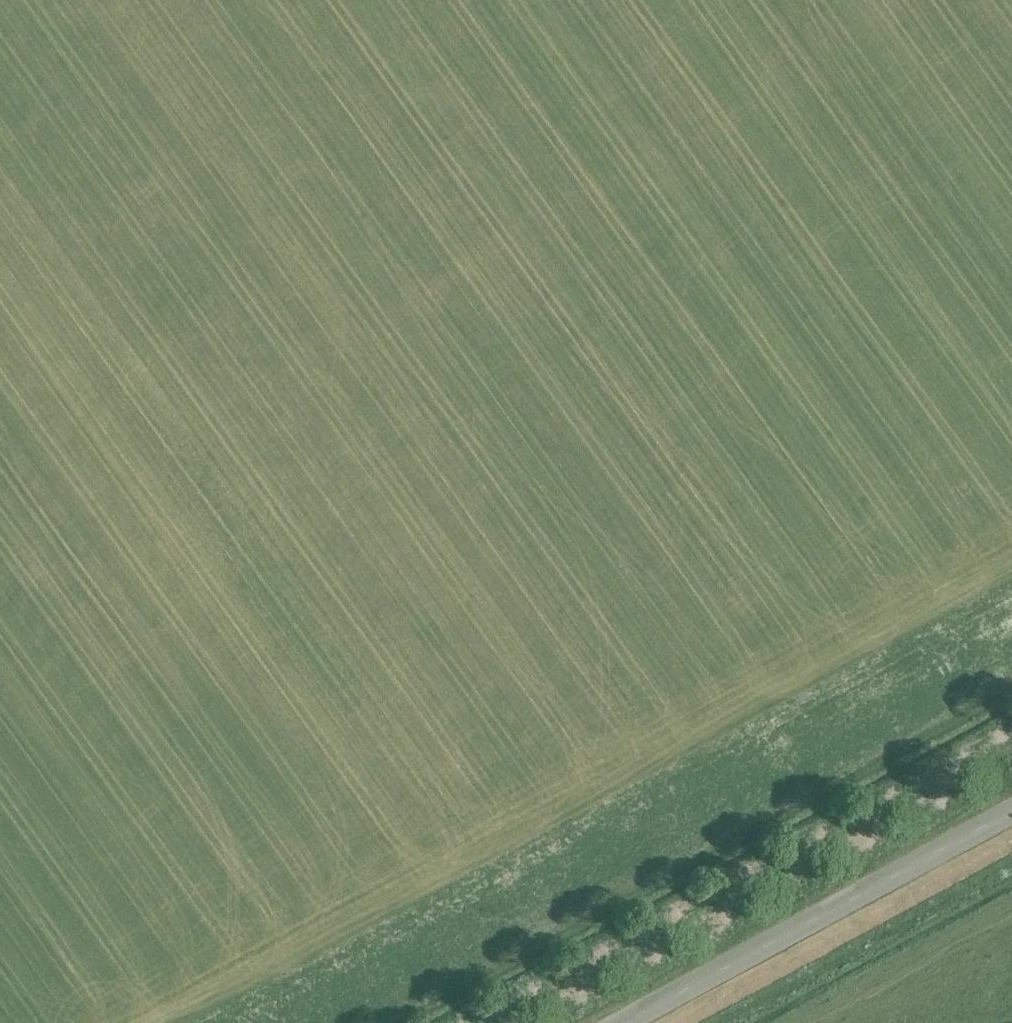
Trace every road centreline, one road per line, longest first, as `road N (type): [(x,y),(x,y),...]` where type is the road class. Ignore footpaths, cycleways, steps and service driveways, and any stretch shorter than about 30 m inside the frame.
road 1 (unclassified): [(622,1022),(1011,810)]

